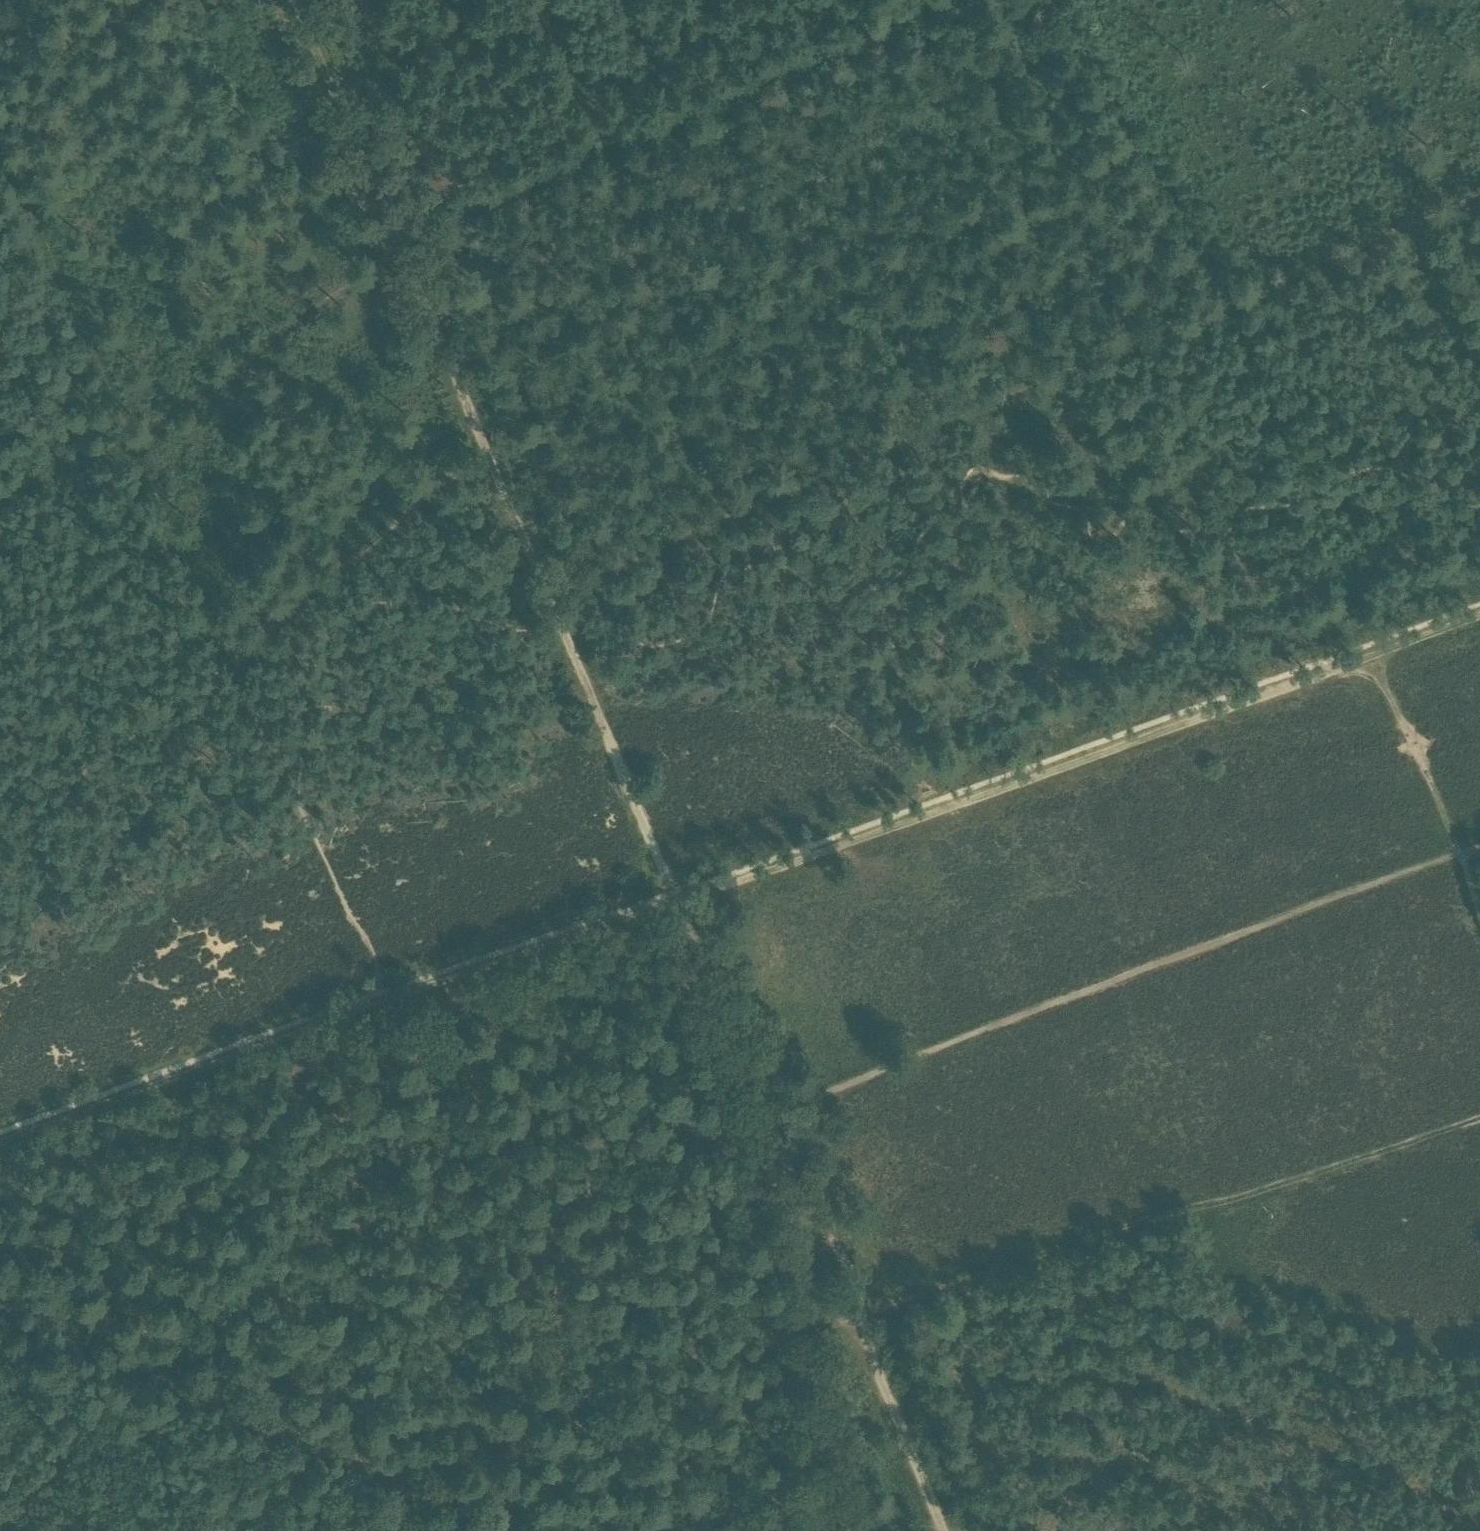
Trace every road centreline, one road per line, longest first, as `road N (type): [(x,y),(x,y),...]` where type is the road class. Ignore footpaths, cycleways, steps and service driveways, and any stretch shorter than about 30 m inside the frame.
road 1 (track): [(820,1225),(830,1287),(861,1342),(1479,1125)]
road 2 (track): [(0,1134),(682,883)]
road 3 (track): [(682,883),(1364,645)]
road 4 (track): [(682,883),(820,1225),(861,1278),(861,1342),(936,1530)]
road 5 (track): [(0,849),(495,457)]
road 6 (track): [(495,457),(303,0)]
road 7 (track): [(682,883),(554,592)]
road 8 (track): [(830,1287),(832,1530)]
road 9 (track): [(554,592),(495,457)]
road 10 (track): [(1364,645),(1479,604)]

